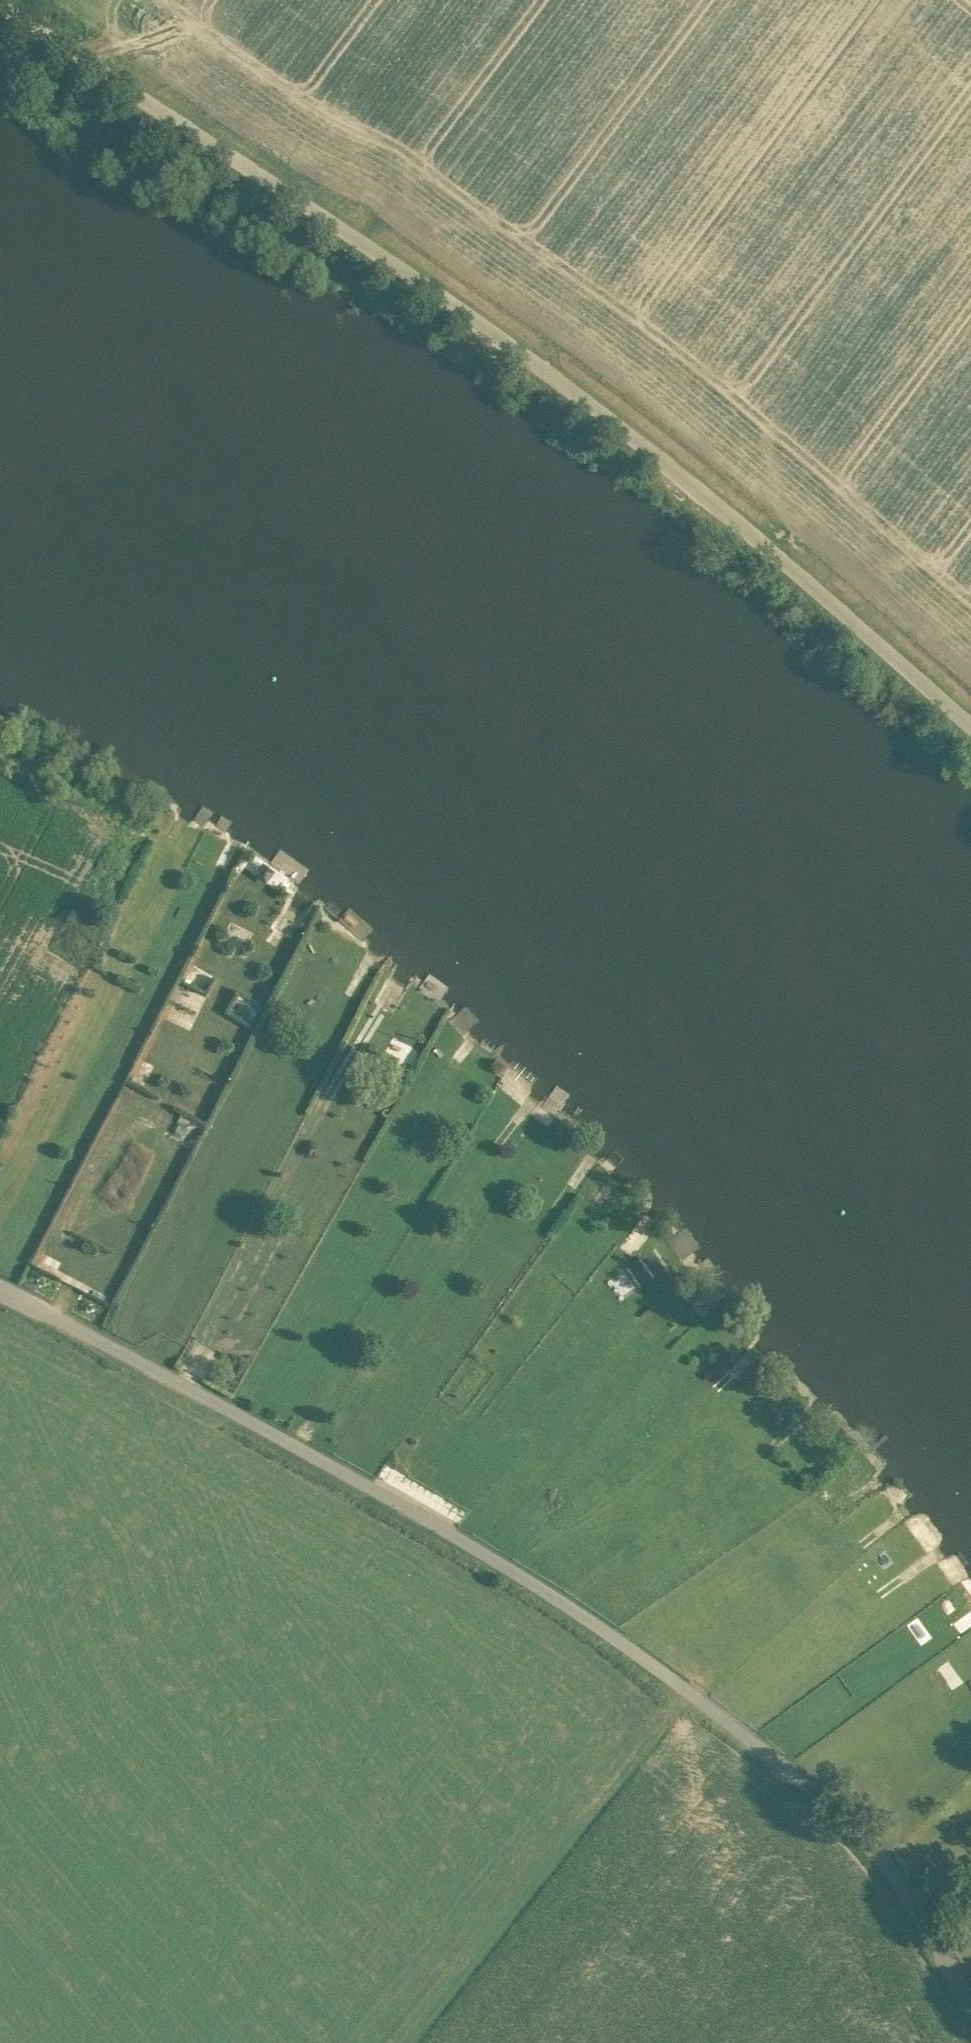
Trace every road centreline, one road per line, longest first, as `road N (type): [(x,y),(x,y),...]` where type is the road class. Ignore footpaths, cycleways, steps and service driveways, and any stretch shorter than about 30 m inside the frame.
road 1 (unclassified): [(970,1997),(875,1852),(830,1803),(641,1657),(448,1522),(0,1285)]
road 2 (unclassified): [(970,721),(807,577),(558,379),(4,0)]

